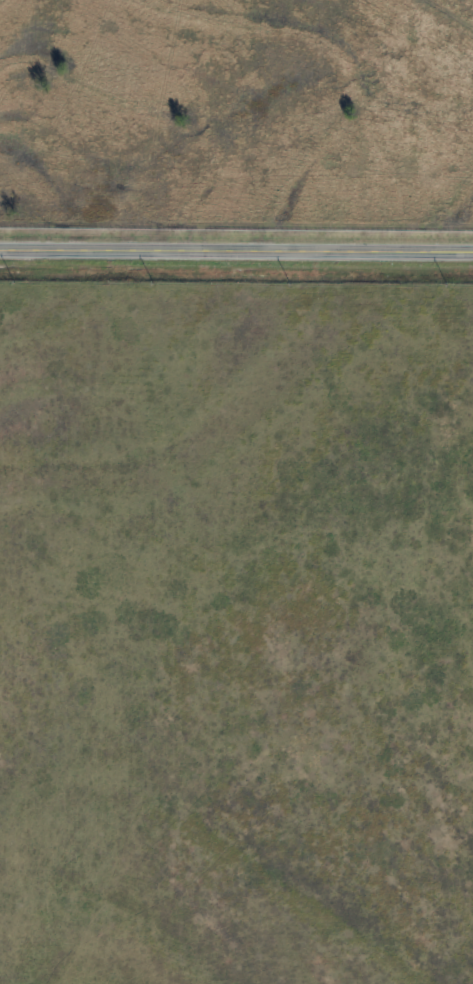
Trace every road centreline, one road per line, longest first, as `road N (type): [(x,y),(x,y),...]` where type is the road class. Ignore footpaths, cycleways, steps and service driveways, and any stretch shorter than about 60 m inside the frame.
road 1 (secondary): [(472,253),(0,251)]

